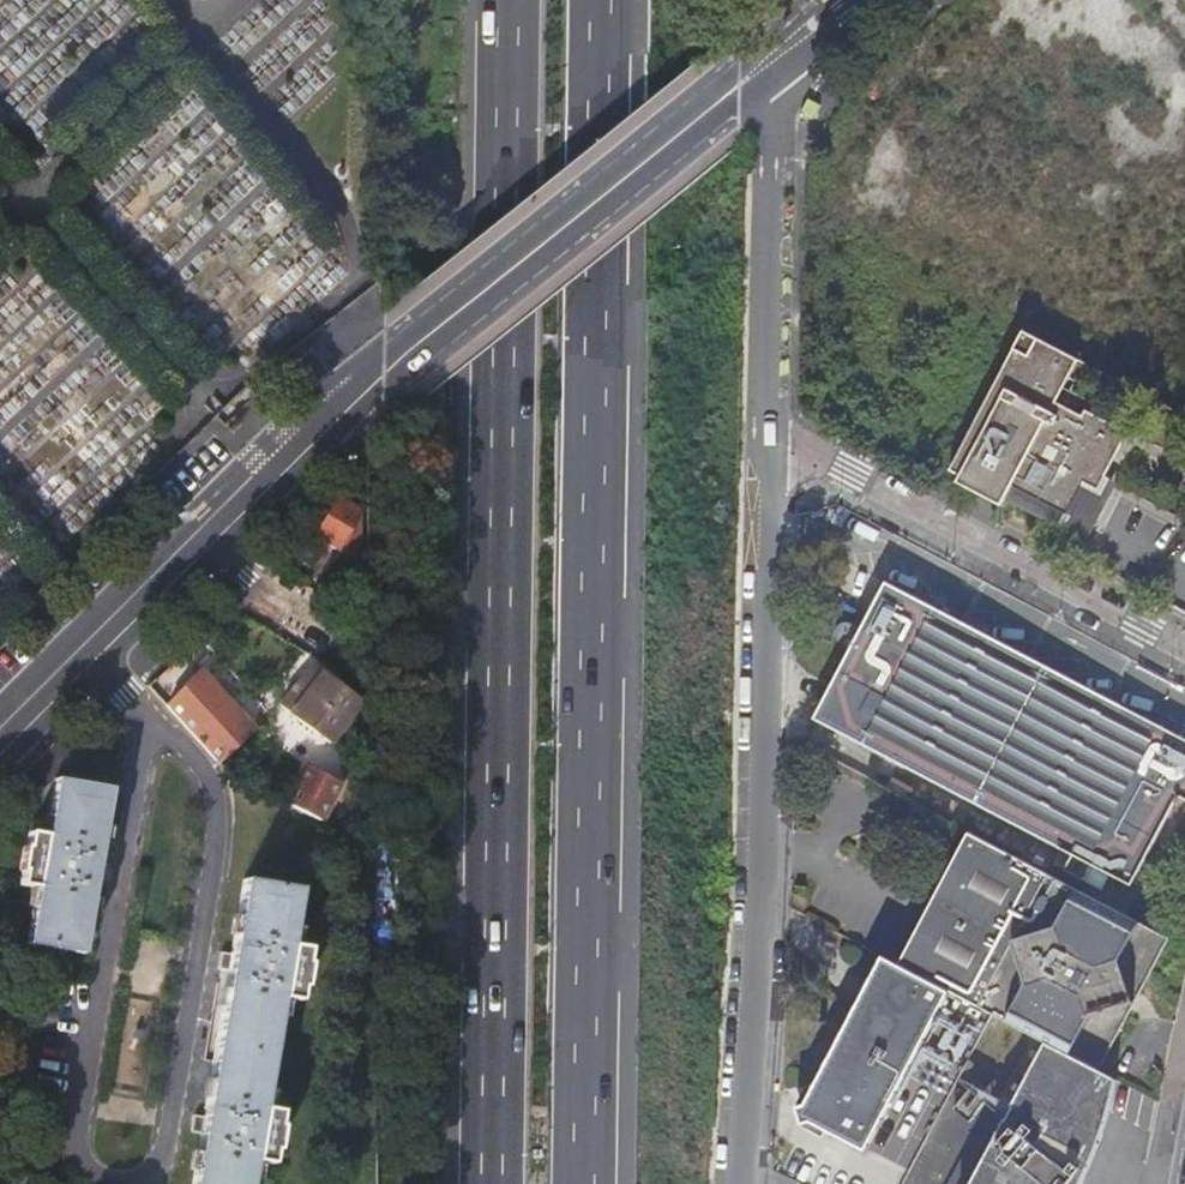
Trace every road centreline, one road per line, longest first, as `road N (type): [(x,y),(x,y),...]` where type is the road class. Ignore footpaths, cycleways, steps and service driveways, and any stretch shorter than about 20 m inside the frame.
road 1 (motorway): [(585,1183),(601,0)]
road 2 (motorway): [(507,0),(494,1183)]
road 3 (unclassified): [(740,1183),(759,908),(770,430)]
road 4 (residential): [(381,374),(281,429),(0,710)]
road 5 (secondary): [(381,374),(778,53)]
road 6 (residential): [(1184,642),(770,430)]
road 7 (unclassified): [(770,430),(770,129),(778,53)]
road 8 (secondary): [(0,755),(207,549)]
road 9 (secondary): [(207,549),(381,374)]
road 10 (residential): [(207,549),(263,596),(357,647)]

